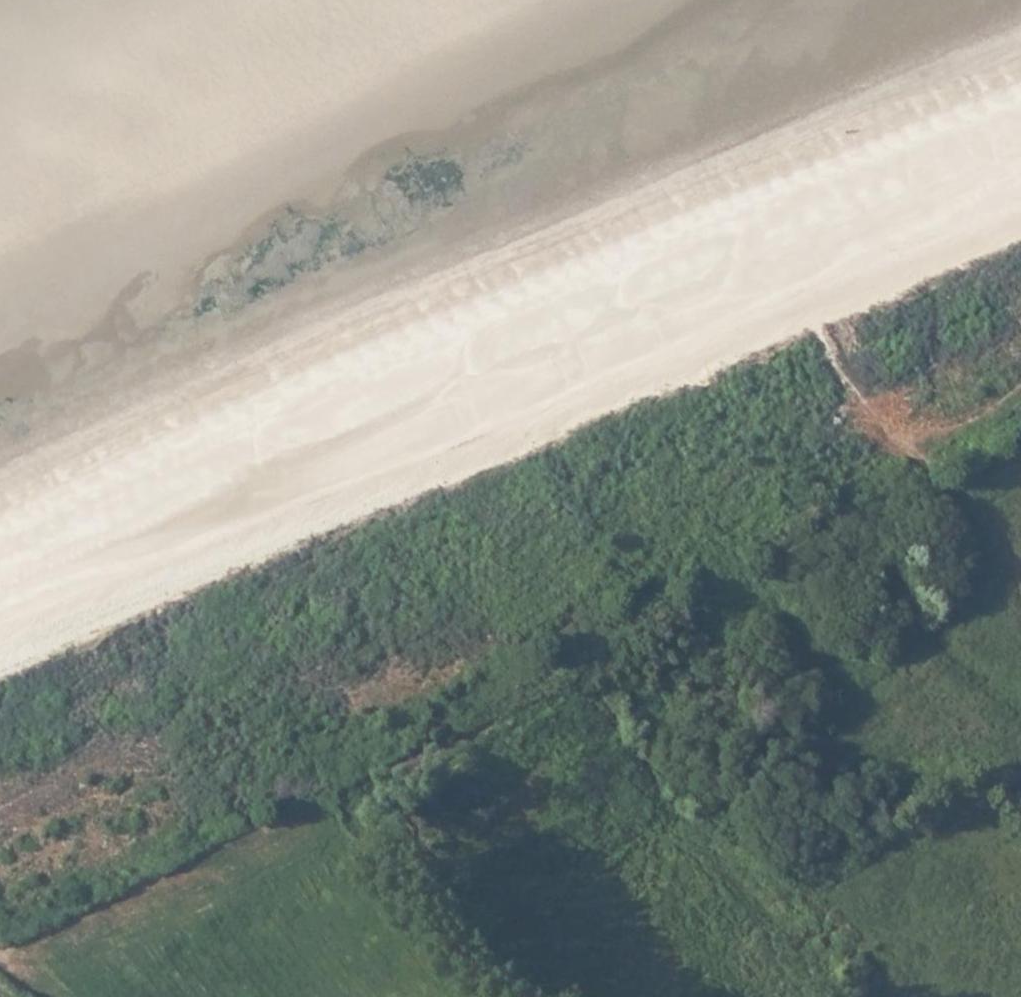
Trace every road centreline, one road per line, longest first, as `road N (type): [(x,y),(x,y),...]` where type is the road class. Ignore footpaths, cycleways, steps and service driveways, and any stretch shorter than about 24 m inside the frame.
road 1 (track): [(1020,447),(977,477),(971,499),(1020,564)]

